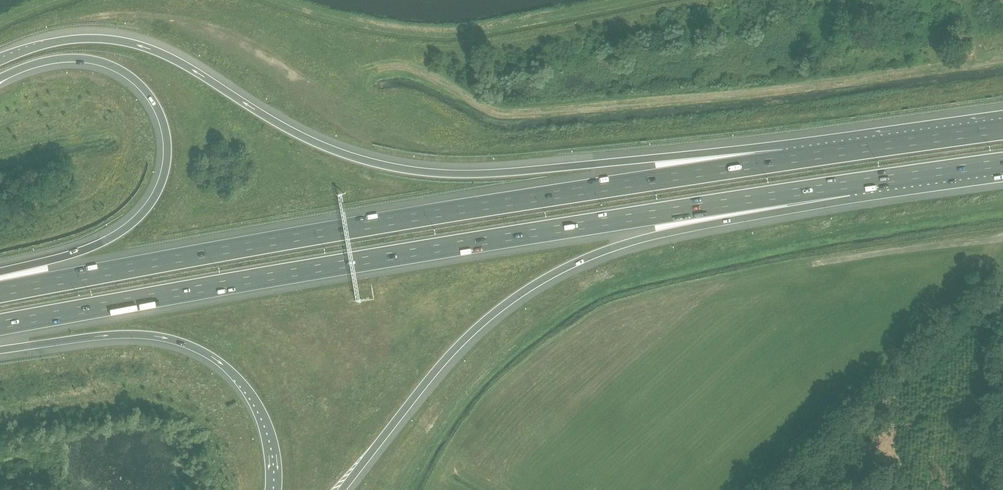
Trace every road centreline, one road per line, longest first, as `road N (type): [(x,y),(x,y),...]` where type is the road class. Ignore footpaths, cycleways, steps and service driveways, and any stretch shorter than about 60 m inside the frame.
road 1 (motorway): [(0,326),(843,186)]
road 2 (motorway): [(788,159),(704,154),(493,173),(417,171),(327,147),(135,44),(62,40),(0,59)]
road 3 (motorway): [(788,159),(450,210),(0,292)]
road 4 (motorway): [(342,489),(461,343),(543,279),(610,248),(843,186)]
road 5 (motorway): [(0,78),(59,59),(115,67),(153,100),(168,150),(155,196),(127,228),(72,254),(0,271)]
road 6 (motorway): [(0,350),(135,334),(193,347),(250,395),(264,423),(273,489)]
road 7 (motorway): [(1002,130),(788,159)]
road 8 (track): [(1002,239),(819,262)]
road 9 (motorway): [(843,186),(1002,164)]

